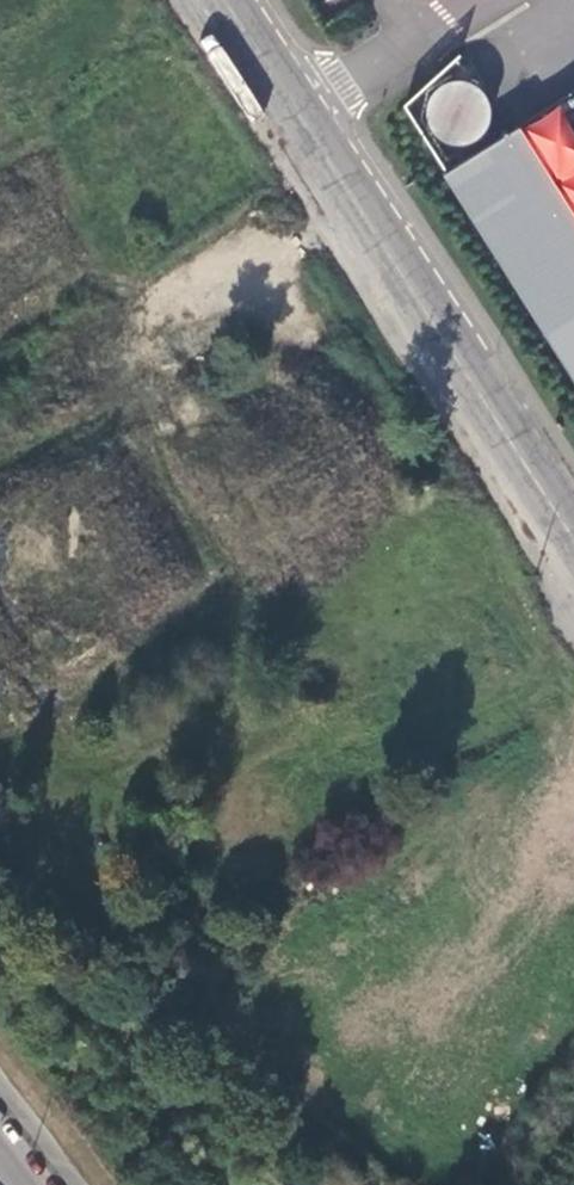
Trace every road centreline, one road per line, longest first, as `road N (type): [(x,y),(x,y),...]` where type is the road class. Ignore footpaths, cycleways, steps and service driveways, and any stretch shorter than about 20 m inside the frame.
road 1 (secondary): [(227,0),(573,536)]

